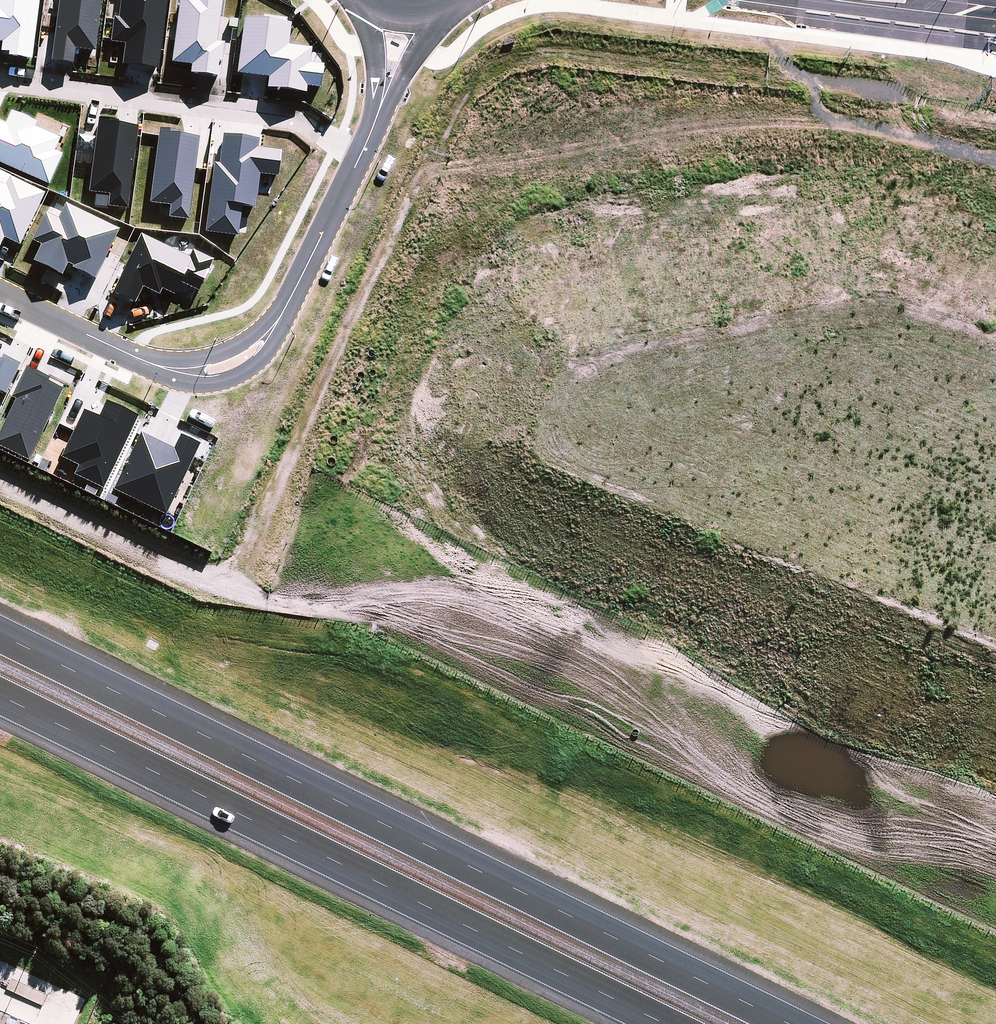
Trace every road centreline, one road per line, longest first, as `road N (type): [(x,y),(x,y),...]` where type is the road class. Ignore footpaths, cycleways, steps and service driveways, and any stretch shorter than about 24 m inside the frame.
road 1 (track): [(930,52),(895,86),(859,87),(749,57),(521,44),(468,83),(244,562),(214,575),(182,569),(0,482)]
road 2 (motorway): [(0,591),(995,1000)]
road 3 (motorway): [(0,632),(795,1023)]
road 4 (motorway): [(666,1023),(0,695)]
road 5 (motorway): [(564,1023),(0,696)]
road 6 (residential): [(363,152),(278,321),(228,366),(166,368),(0,295)]
road 7 (residential): [(363,152),(289,117),(0,77)]
road 8 (secondary): [(995,28),(783,0)]

